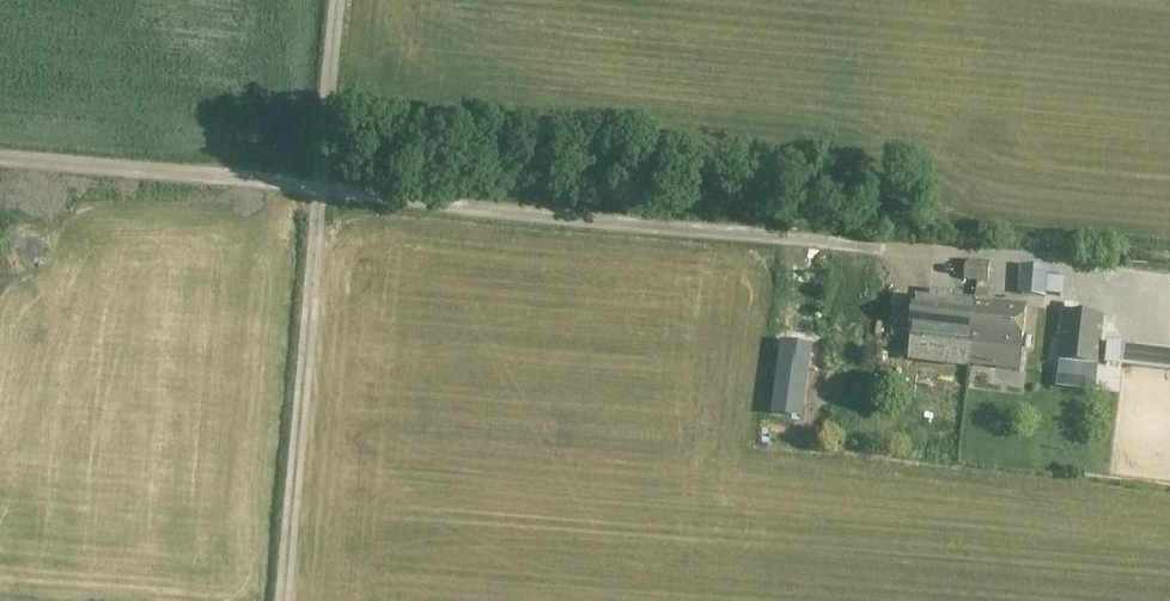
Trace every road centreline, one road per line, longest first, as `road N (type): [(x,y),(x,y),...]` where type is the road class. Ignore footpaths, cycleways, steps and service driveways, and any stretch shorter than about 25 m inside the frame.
road 1 (track): [(934,248),(0,159)]
road 2 (track): [(279,600),(339,0)]

